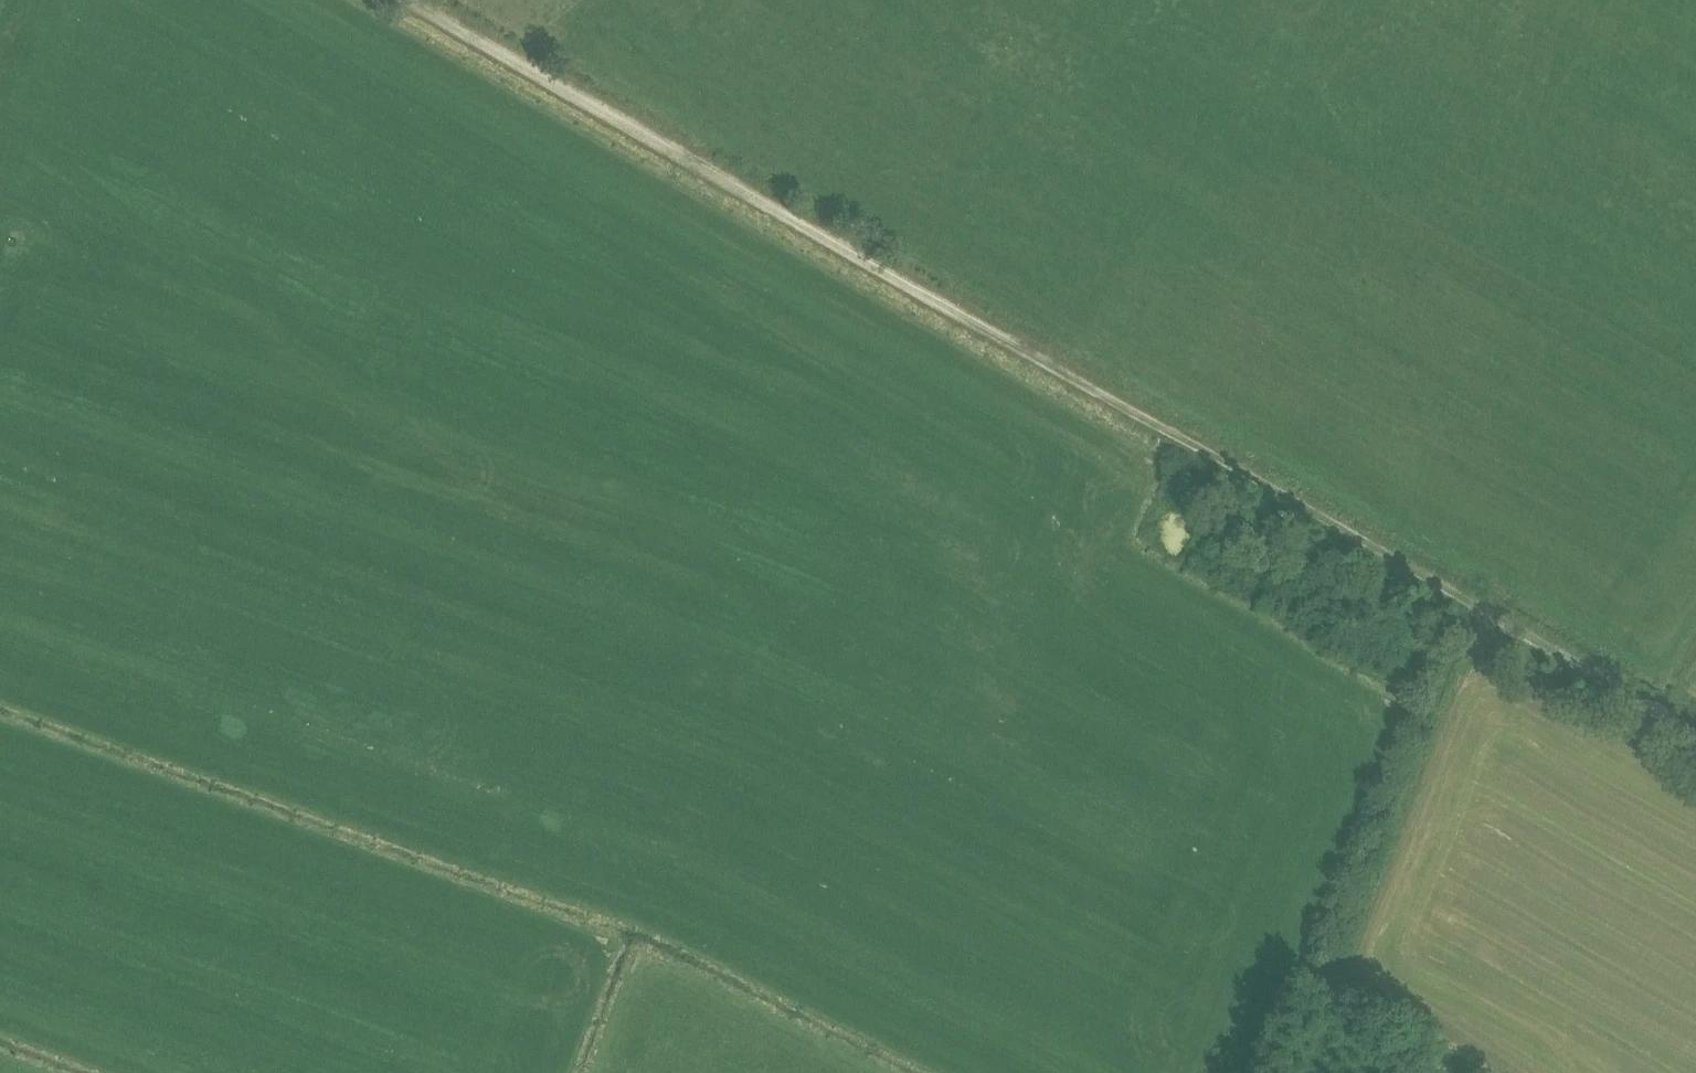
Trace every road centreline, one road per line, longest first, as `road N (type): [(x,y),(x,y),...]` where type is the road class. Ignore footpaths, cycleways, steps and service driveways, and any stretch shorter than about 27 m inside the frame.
road 1 (track): [(1695,743),(1144,419),(403,0)]

